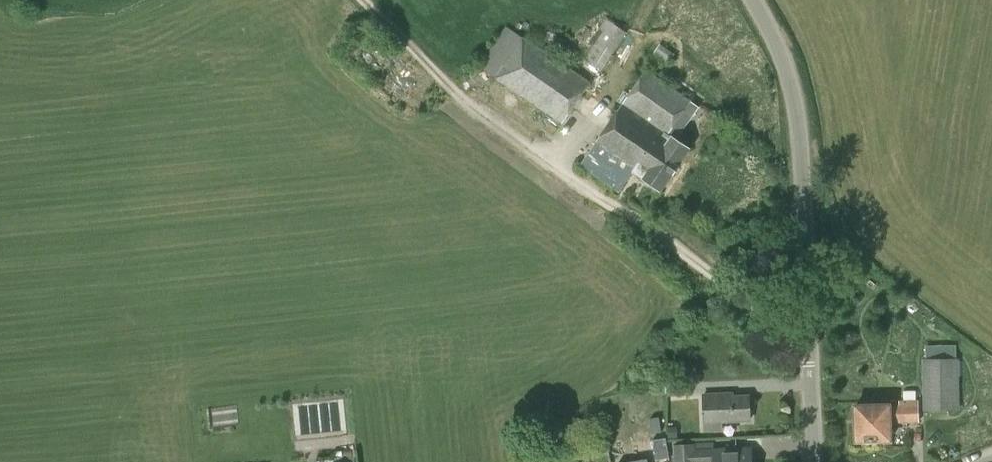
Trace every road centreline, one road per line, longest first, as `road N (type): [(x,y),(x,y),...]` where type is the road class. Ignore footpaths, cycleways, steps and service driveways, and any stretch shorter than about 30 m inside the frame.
road 1 (unclassified): [(810,367),(798,124),(788,73),(751,0)]

